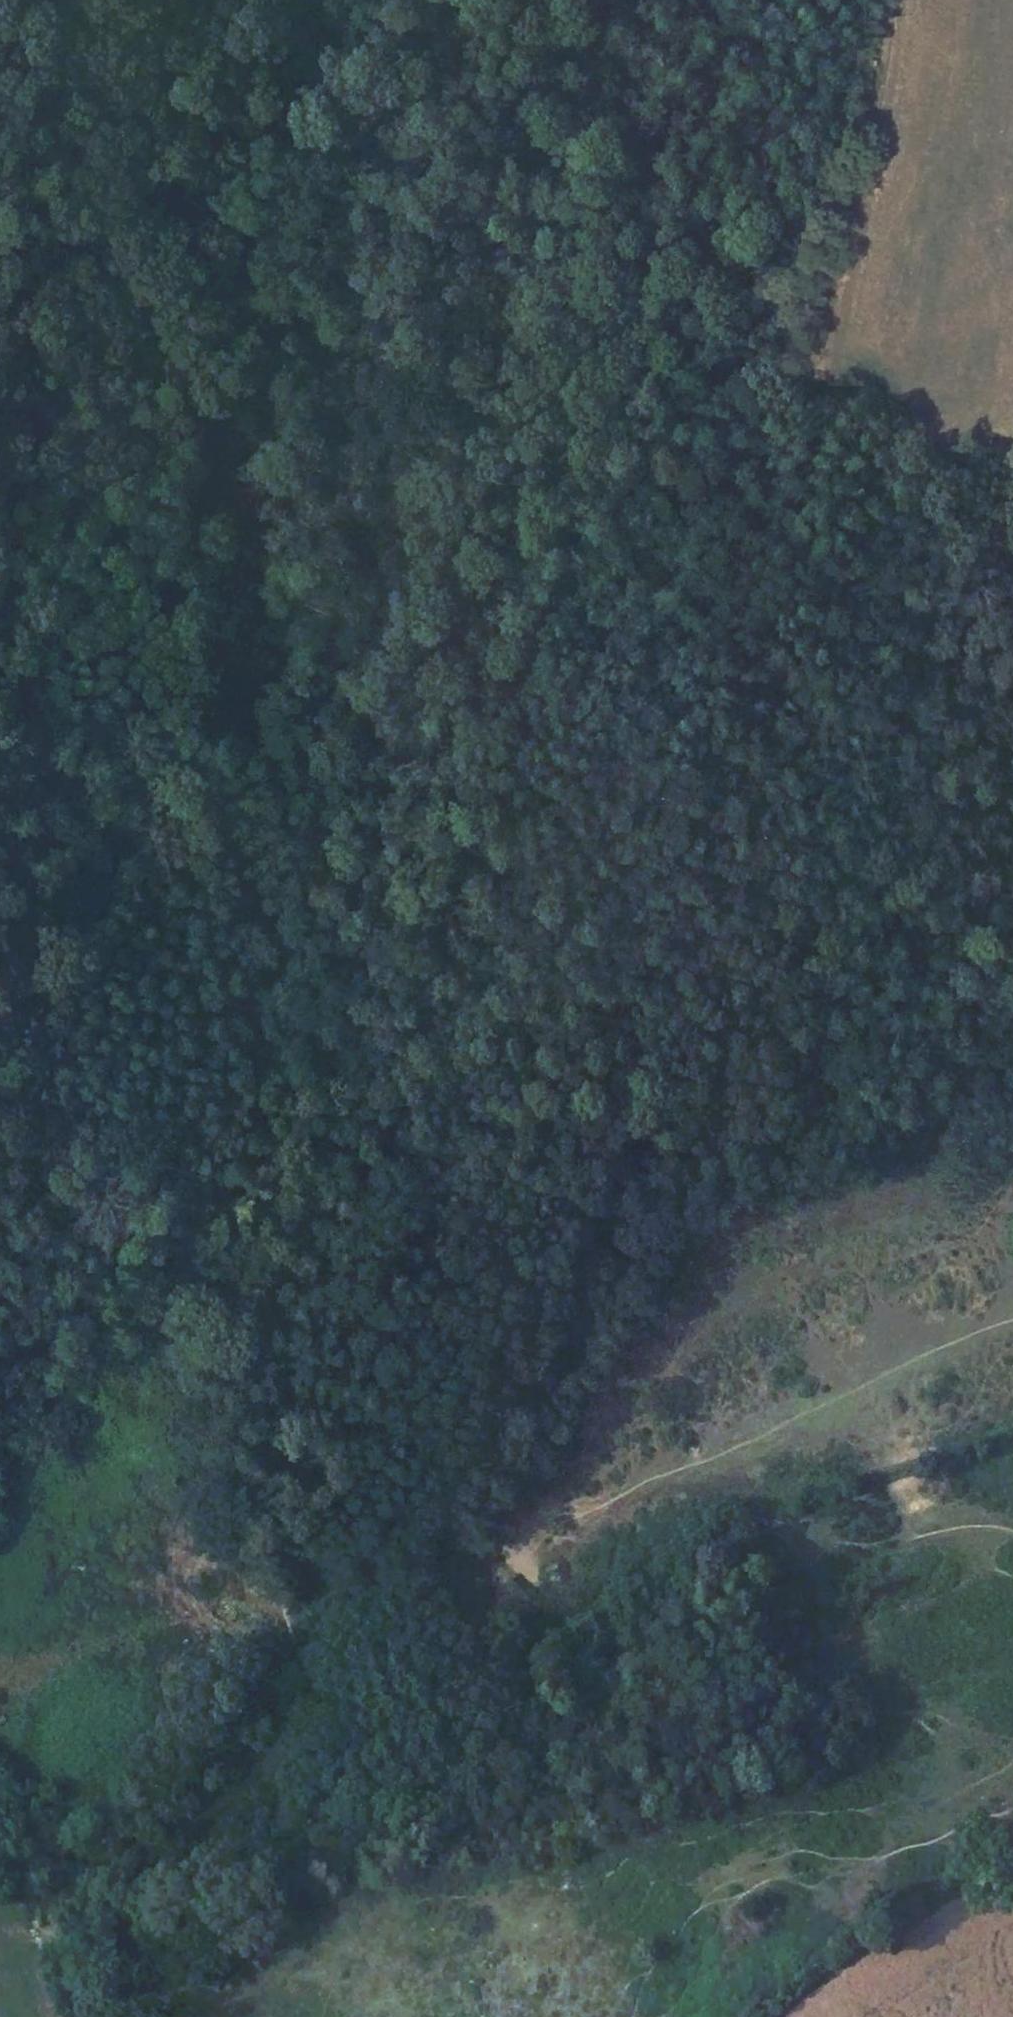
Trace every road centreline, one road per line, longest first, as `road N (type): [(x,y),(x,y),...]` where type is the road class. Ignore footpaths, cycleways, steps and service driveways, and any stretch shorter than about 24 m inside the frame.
road 1 (track): [(365,0),(217,288),(268,347),(247,433),(289,957),(378,1208),(483,1328)]
road 2 (track): [(79,2016),(61,1899),(283,1759),(304,1710),(295,1579)]

